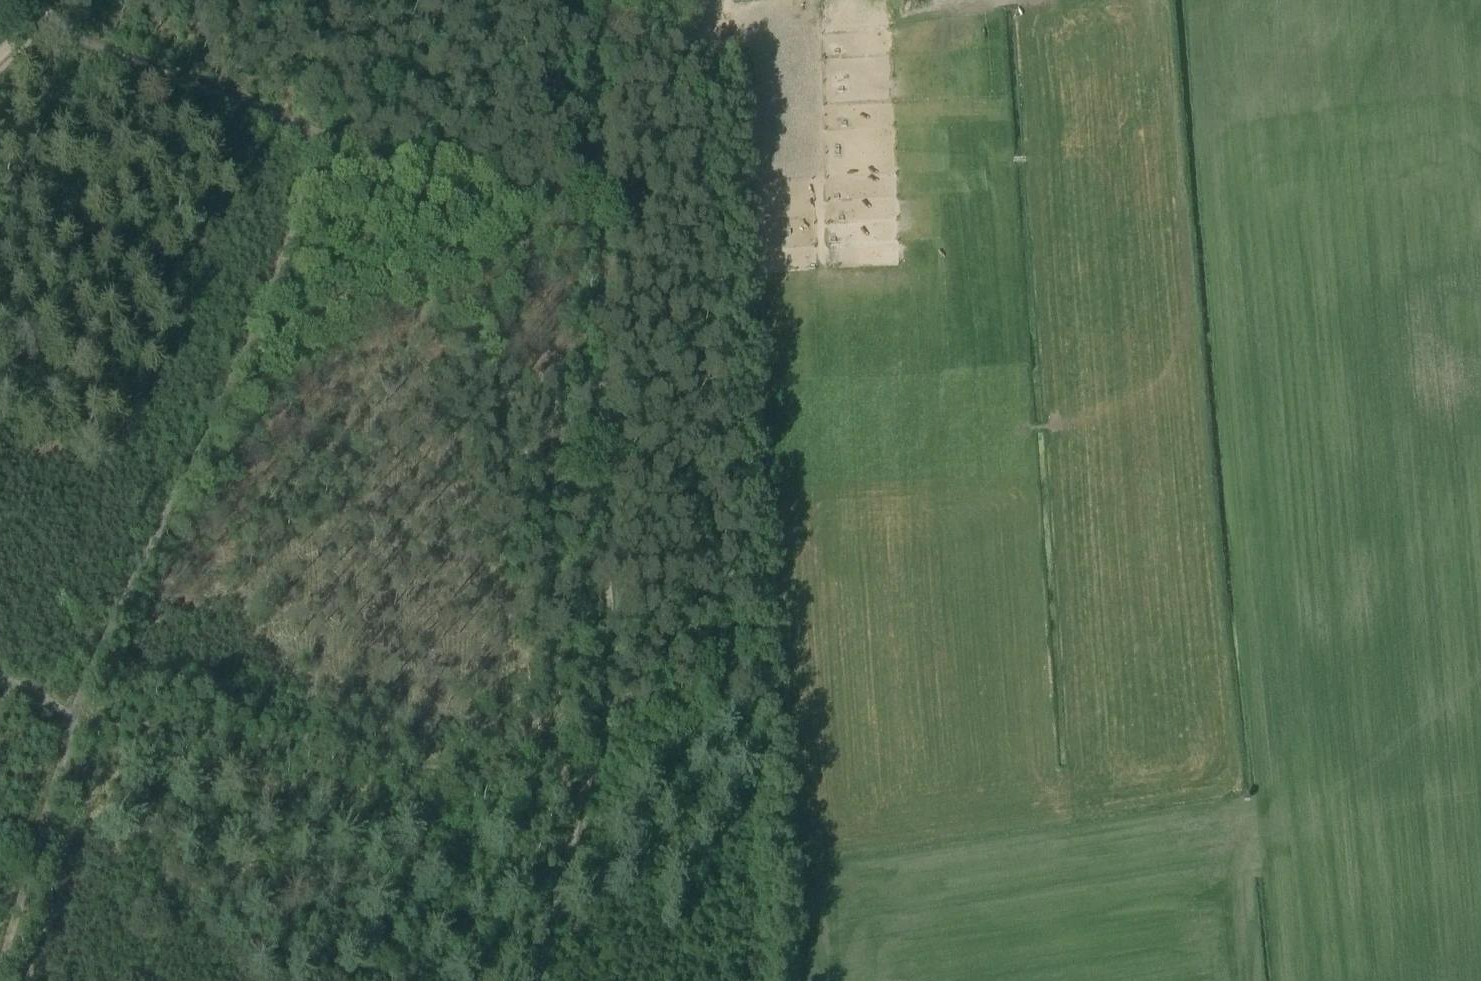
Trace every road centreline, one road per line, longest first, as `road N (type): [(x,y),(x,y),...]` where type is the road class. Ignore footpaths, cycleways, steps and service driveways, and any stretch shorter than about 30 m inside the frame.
road 1 (track): [(587,0),(609,533),(598,734),(528,980)]

